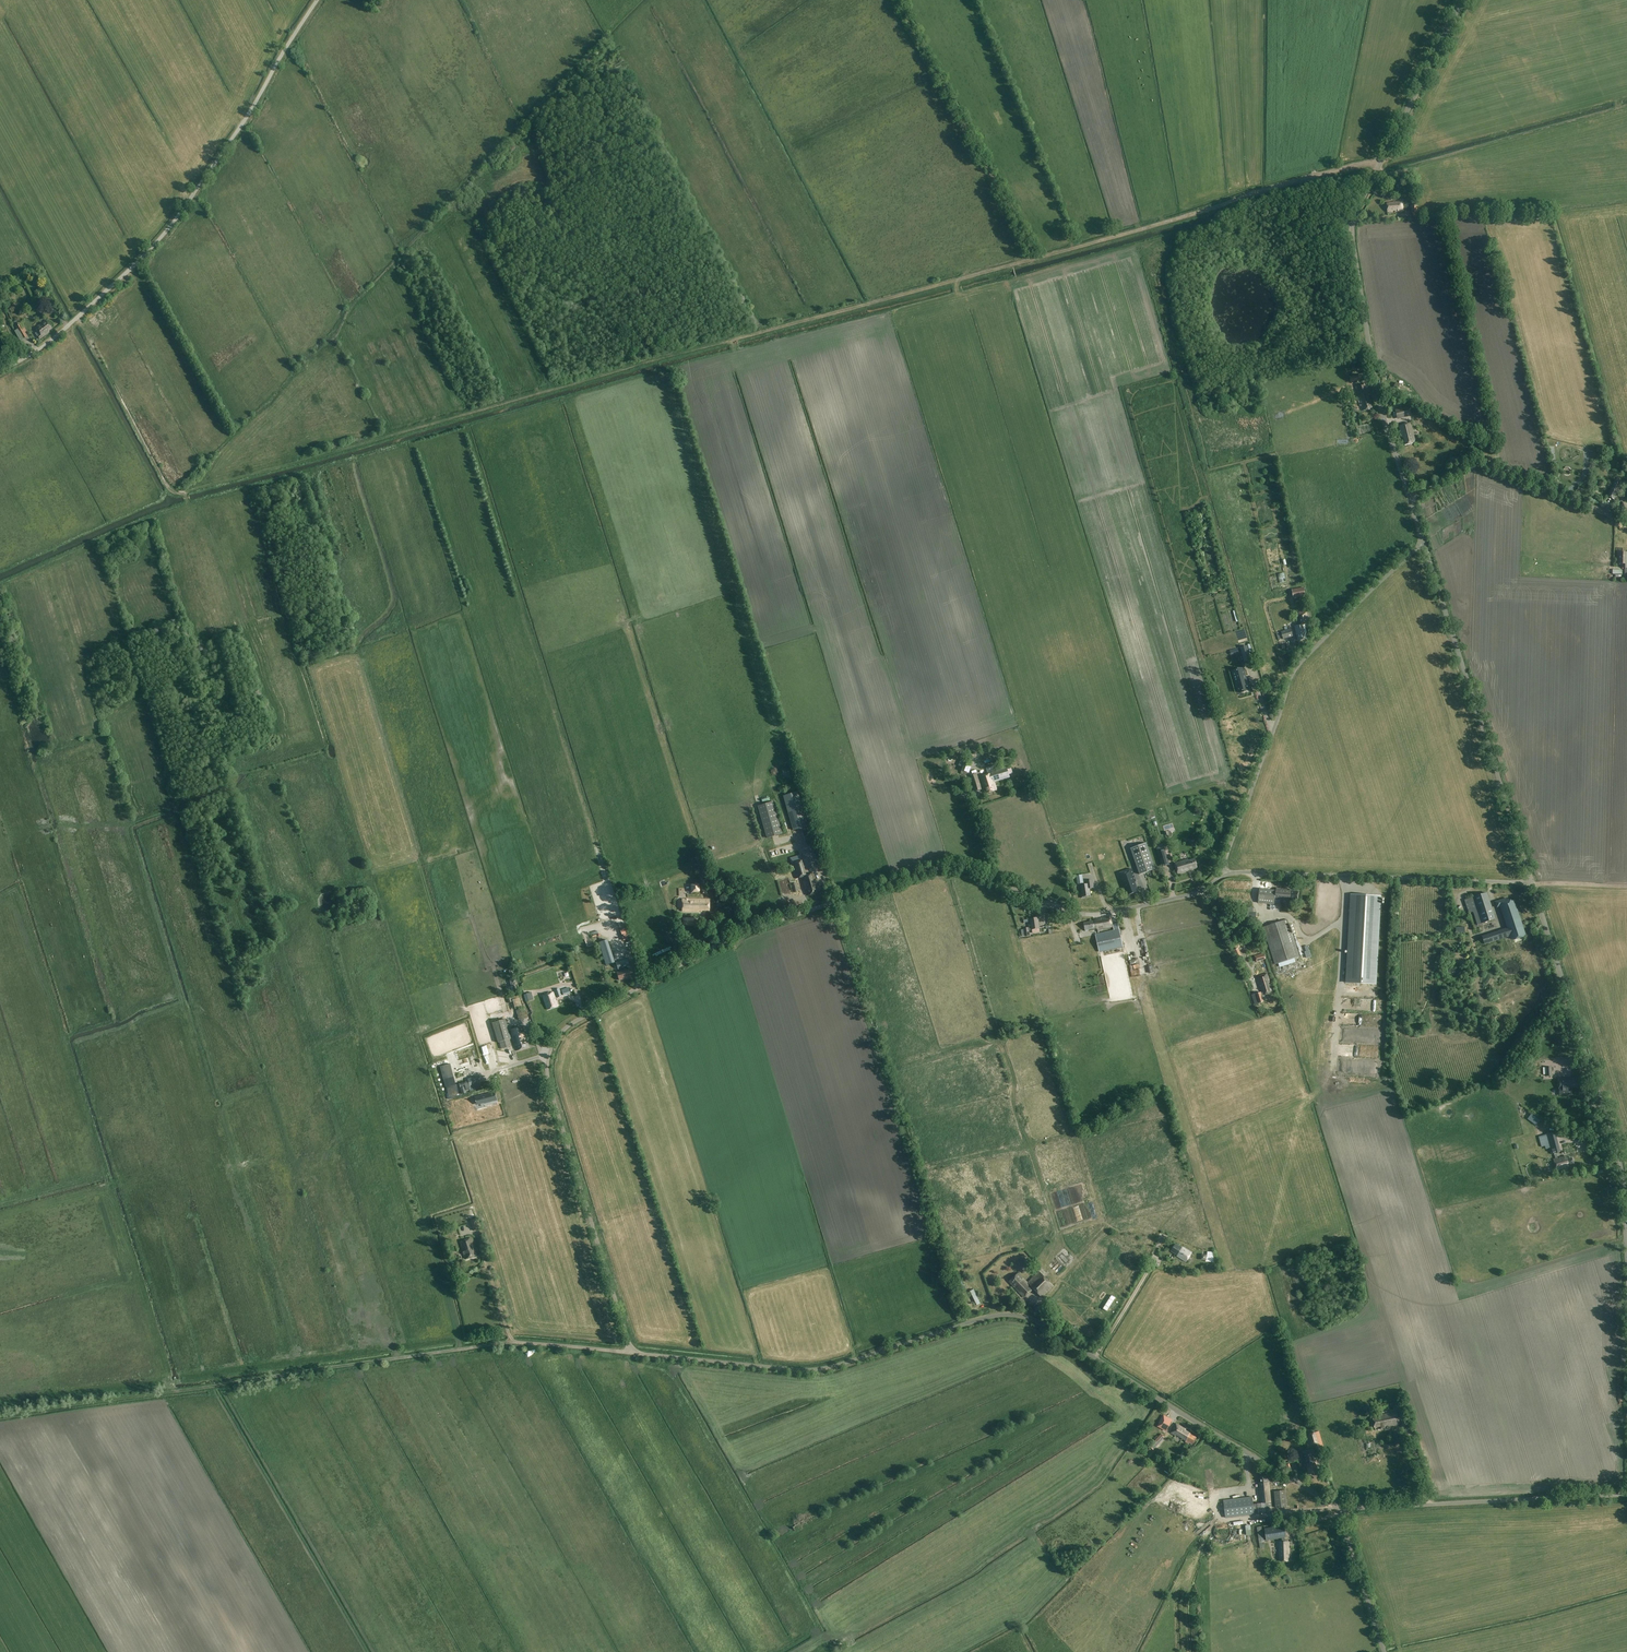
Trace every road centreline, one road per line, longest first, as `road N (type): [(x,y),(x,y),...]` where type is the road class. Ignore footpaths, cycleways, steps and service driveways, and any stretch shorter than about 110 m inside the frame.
road 1 (unclassified): [(631,1352),(547,1072),(563,1030),(704,952),(934,868),(971,870),(1063,910),(1091,914),(1182,897),(1224,875)]
road 2 (track): [(1037,258),(186,493)]
road 3 (unclassified): [(1340,1507),(1018,1315),(820,1370),(631,1352)]
road 4 (tertiary): [(1410,499),(1376,387),(1352,225),(1462,0)]
road 5 (unclassified): [(0,372),(57,335),(161,239),(317,0)]
road 6 (unclassified): [(1224,875),(1298,662),(1423,541)]
road 7 (tertiary): [(1626,1247),(1617,1154),(1532,883)]
road 8 (track): [(831,902),(945,1255)]
road 9 (tertiary): [(1532,883),(1423,541)]
road 10 (track): [(1381,161),(1037,258)]
road 11 (unclassified): [(1532,883),(1224,875)]
road 12 (track): [(514,1340),(212,1386)]
road 13 (track): [(896,0),(1037,258)]
road 14 (unclassified): [(1340,1507),(1626,1495)]
road 15 (unclassified): [(1410,499),(1462,468),(1485,466),(1626,524)]
road 16 (track): [(212,1386),(0,1417)]
road 17 (track): [(186,493),(168,486),(76,318)]
road 18 (unclassified): [(1385,1651),(1340,1507)]

